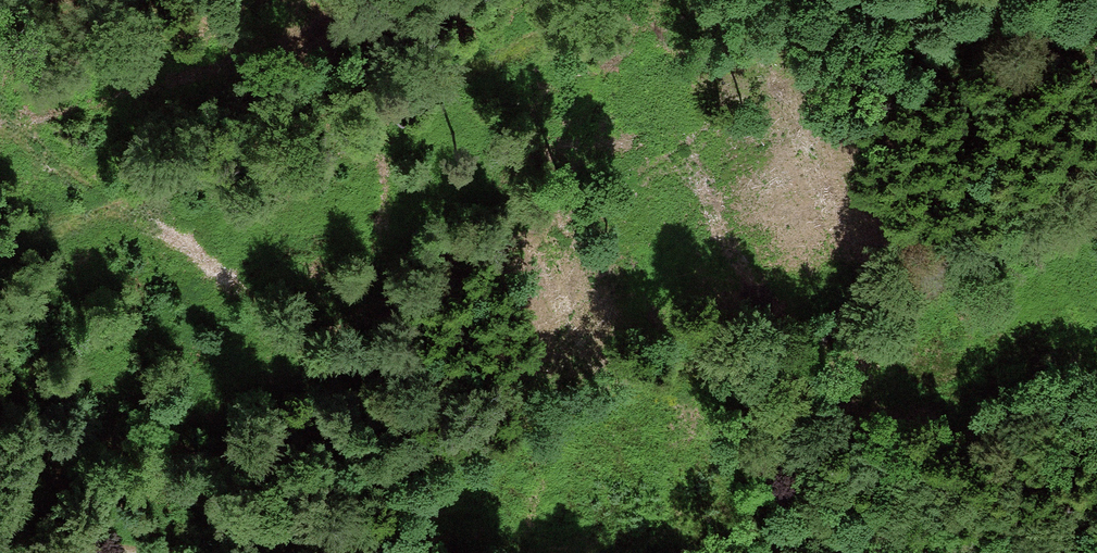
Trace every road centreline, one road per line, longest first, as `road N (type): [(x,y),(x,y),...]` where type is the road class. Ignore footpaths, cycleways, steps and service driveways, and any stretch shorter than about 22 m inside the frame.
road 1 (track): [(0,400),(6,435),(83,489),(370,506),(838,552)]
road 2 (track): [(699,0),(291,182),(46,305),(0,368)]
road 3 (track): [(863,552),(829,523),(793,467),(791,374),(827,325),(1096,220)]
road 4 (track): [(370,506),(827,325)]

